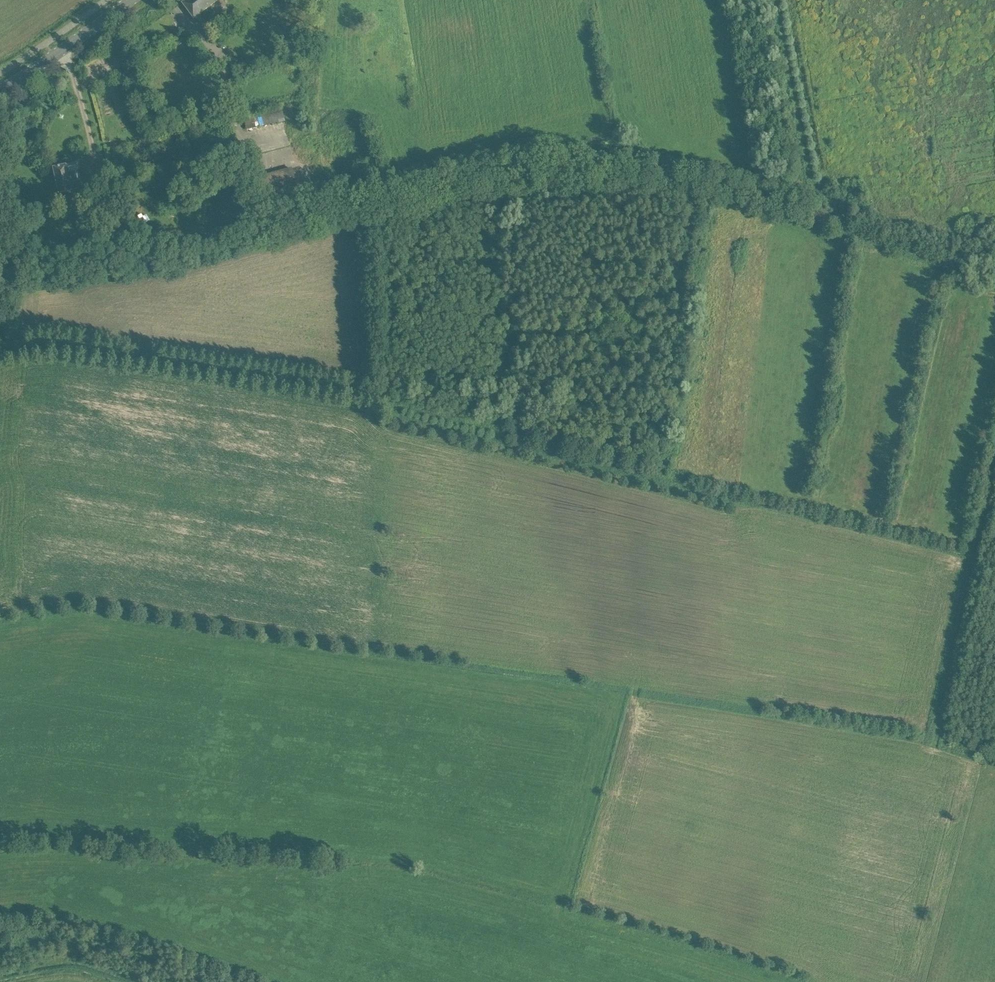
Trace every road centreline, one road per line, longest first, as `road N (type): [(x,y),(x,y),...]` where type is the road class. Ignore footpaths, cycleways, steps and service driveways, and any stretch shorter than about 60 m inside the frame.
road 1 (track): [(0,343),(46,337),(383,392)]
road 2 (secondary): [(0,88),(127,0)]

